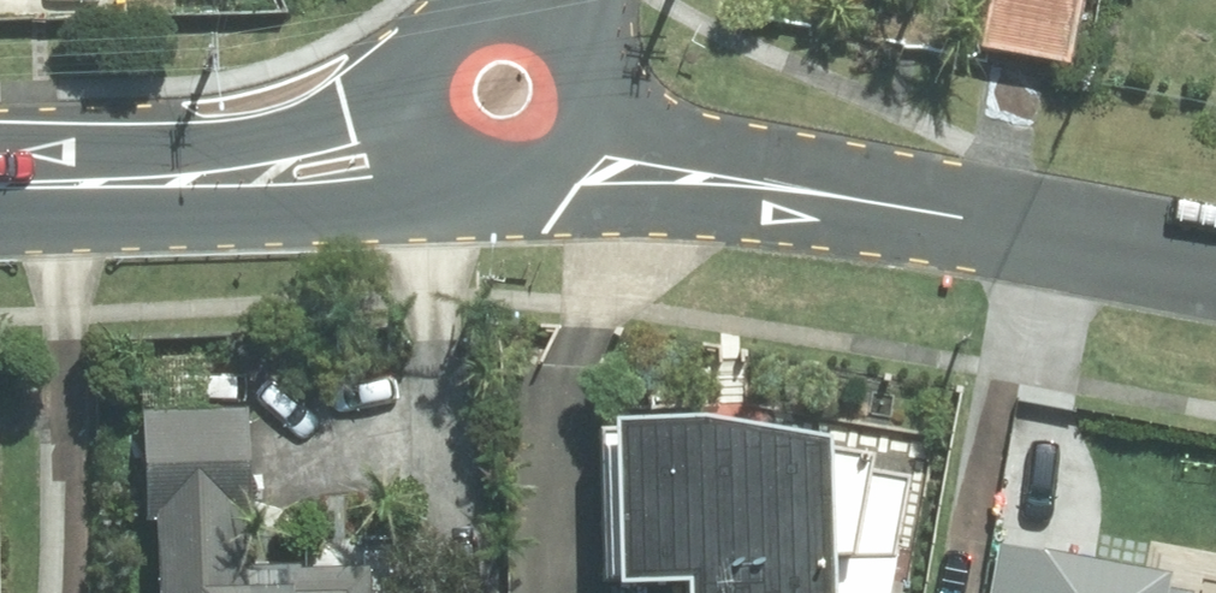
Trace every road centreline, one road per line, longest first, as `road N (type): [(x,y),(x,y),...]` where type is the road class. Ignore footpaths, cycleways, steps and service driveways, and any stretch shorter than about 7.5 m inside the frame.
road 1 (residential): [(933,211),(600,203),(549,184),(494,141)]
road 2 (secondary): [(472,137),(395,184),(256,206),(39,183)]
road 3 (secondary): [(39,183),(355,90),(438,30)]
road 4 (residential): [(569,77),(687,136),(933,211)]
road 5 (residential): [(1215,264),(933,211)]
road 6 (secondary): [(472,137),(439,111),(429,92),(429,49),(438,30)]

